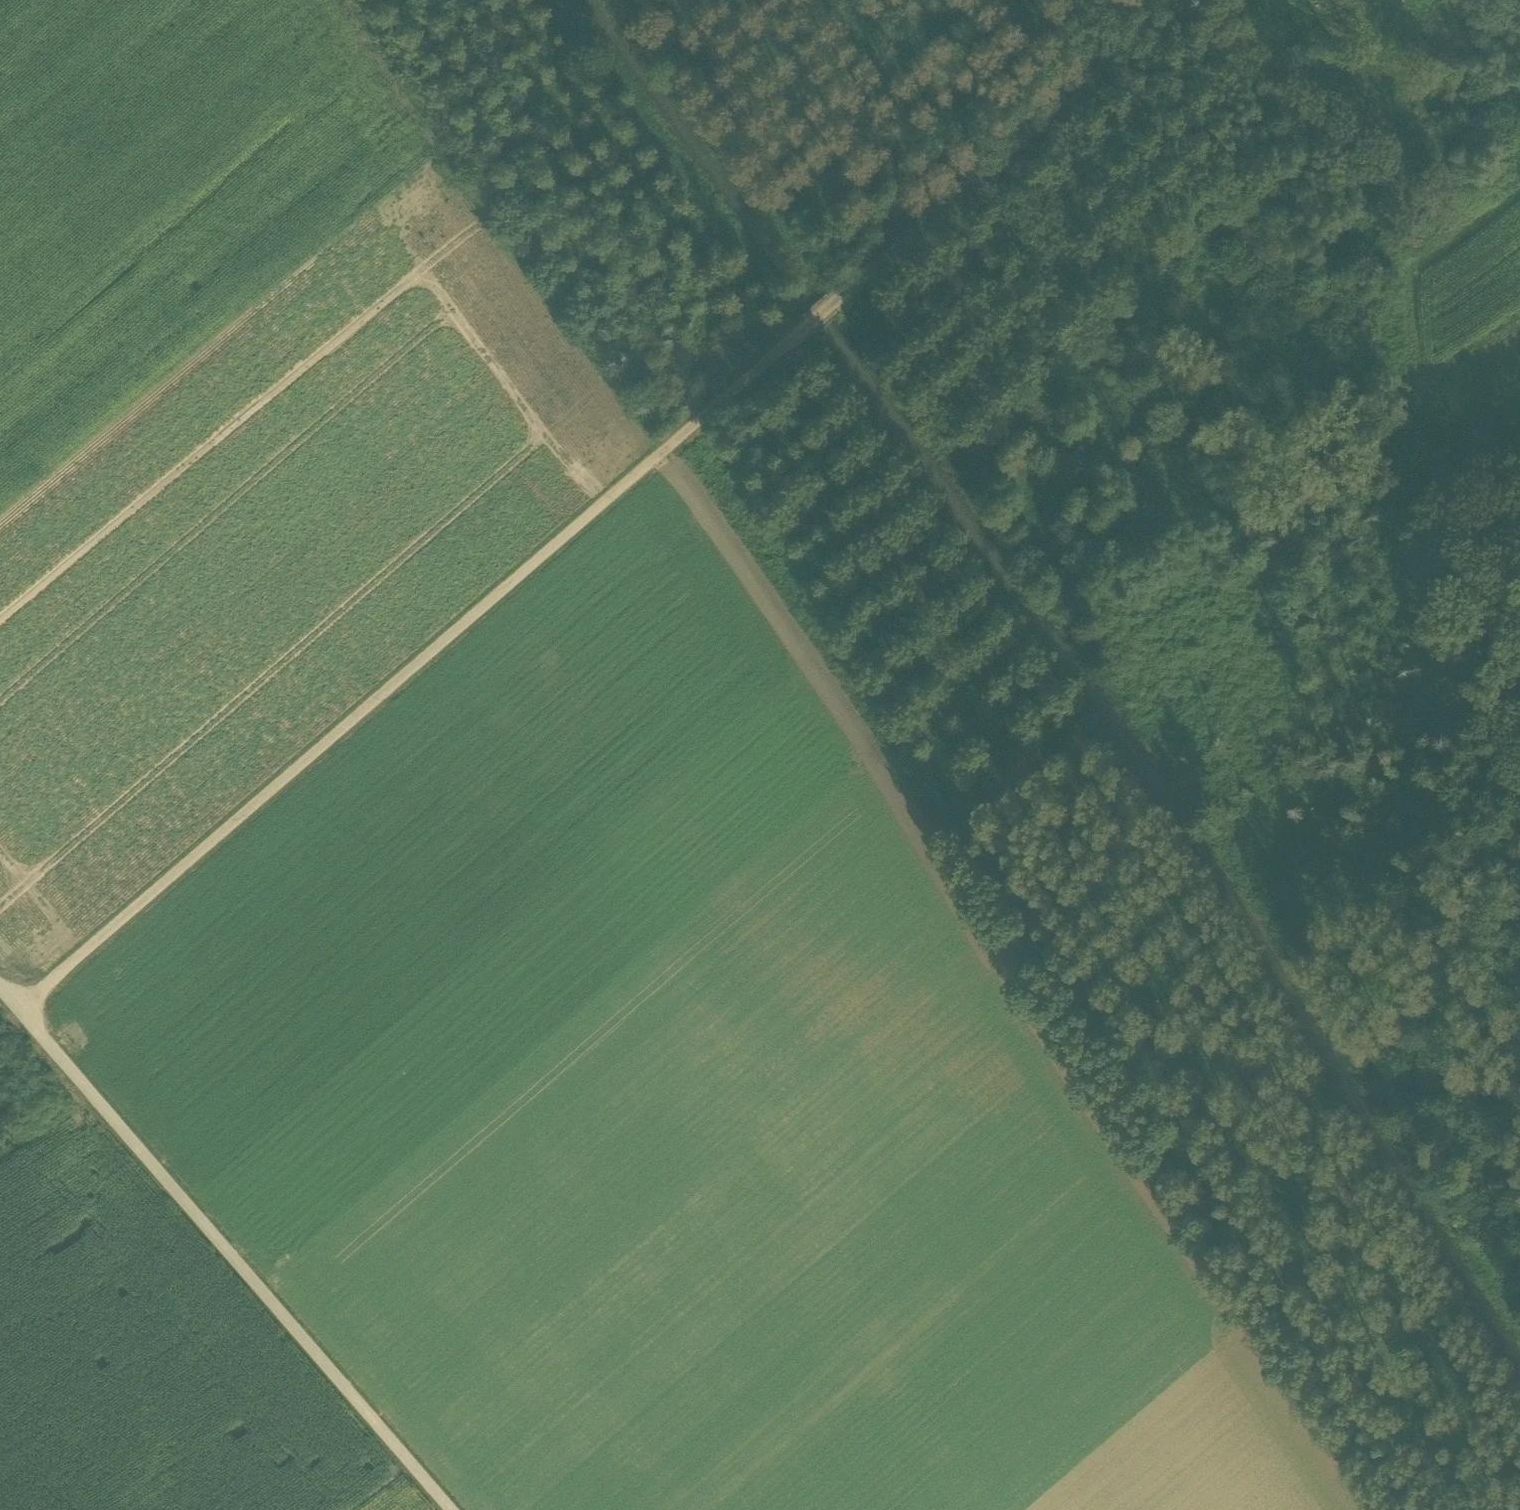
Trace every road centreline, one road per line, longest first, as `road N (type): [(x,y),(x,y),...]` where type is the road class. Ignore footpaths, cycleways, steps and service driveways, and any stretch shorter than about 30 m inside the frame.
road 1 (unclassified): [(1185,0),(20,1012)]
road 2 (unclassified): [(451,1509),(20,1012)]

